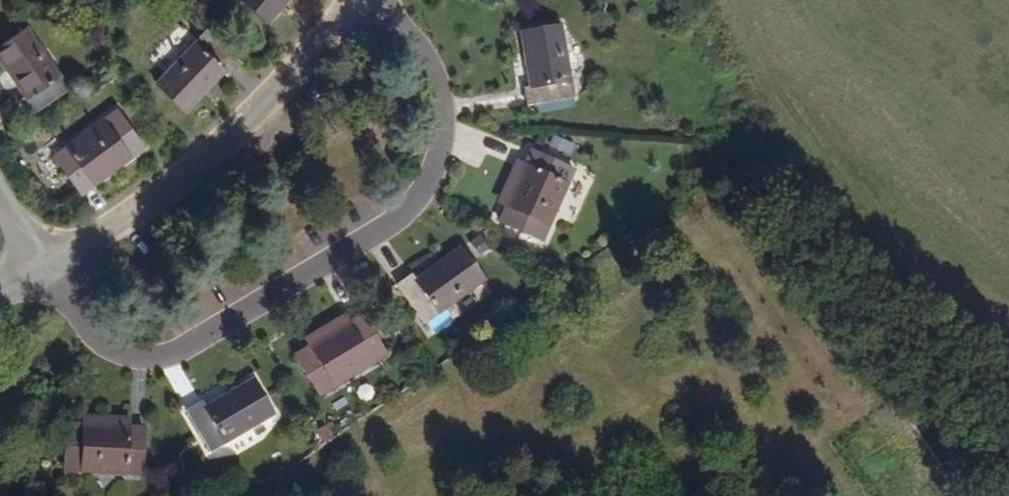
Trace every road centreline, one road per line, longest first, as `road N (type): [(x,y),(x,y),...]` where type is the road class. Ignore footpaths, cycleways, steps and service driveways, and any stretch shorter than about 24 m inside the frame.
road 1 (residential): [(44,272),(116,351),(178,355),(419,204),(454,145),(454,98),(389,0)]
road 2 (residential): [(44,272),(134,229),(236,144),(372,0)]

